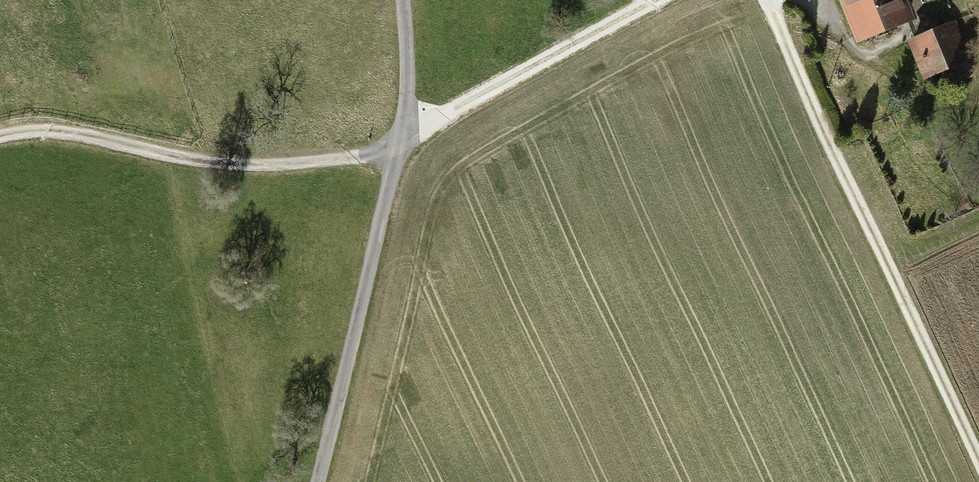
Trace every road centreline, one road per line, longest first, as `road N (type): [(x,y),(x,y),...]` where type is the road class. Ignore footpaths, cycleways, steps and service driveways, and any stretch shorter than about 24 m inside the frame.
road 1 (track): [(652,0),(394,144),(354,157),(222,165),(32,130),(0,138)]
road 2 (track): [(978,467),(772,0)]
road 3 (residential): [(315,481),(394,144),(404,69),(400,0)]

